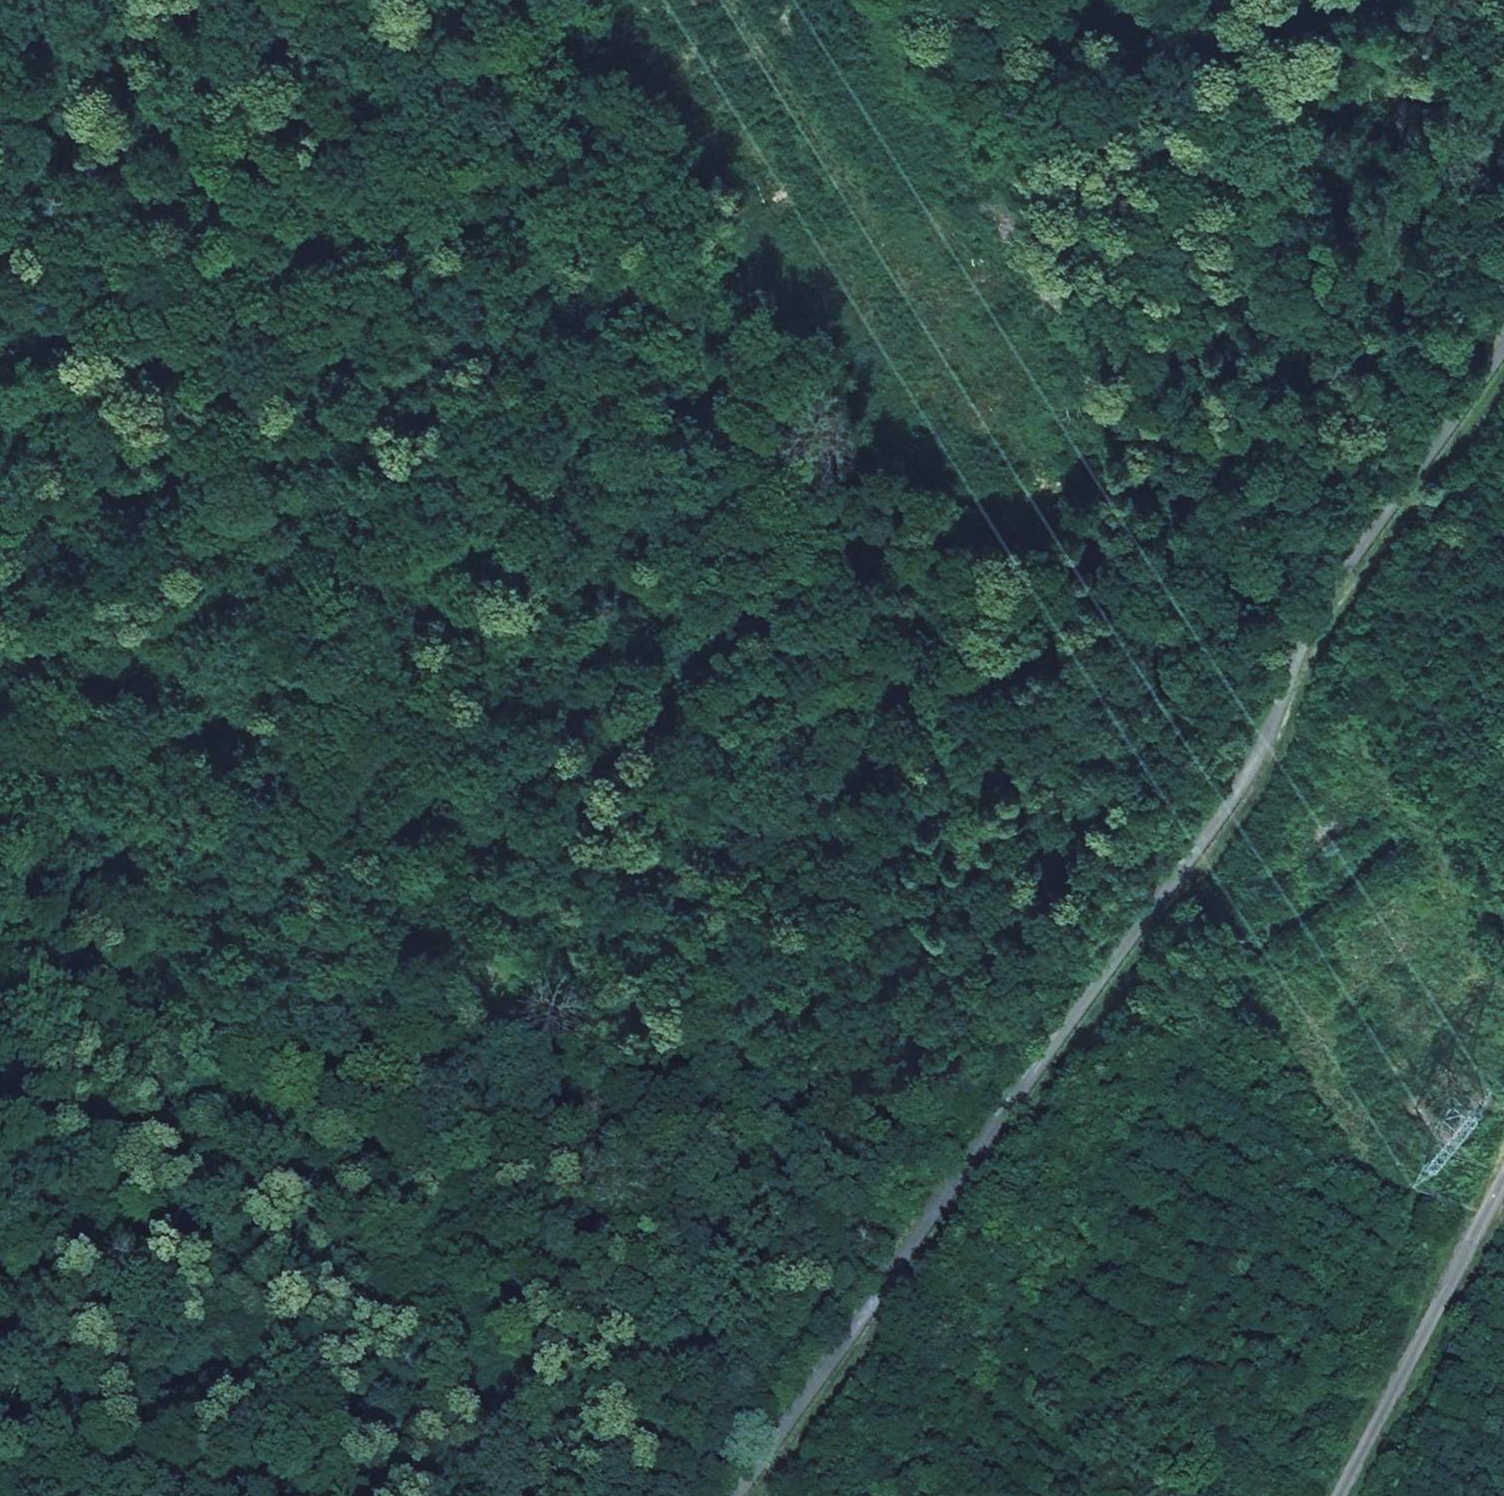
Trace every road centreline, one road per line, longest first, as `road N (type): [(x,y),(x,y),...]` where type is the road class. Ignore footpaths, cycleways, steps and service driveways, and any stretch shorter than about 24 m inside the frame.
road 1 (track): [(765,1495),(1264,793),(1330,632),(1503,386)]
road 2 (unclassified): [(1342,1495),(1503,1185)]

